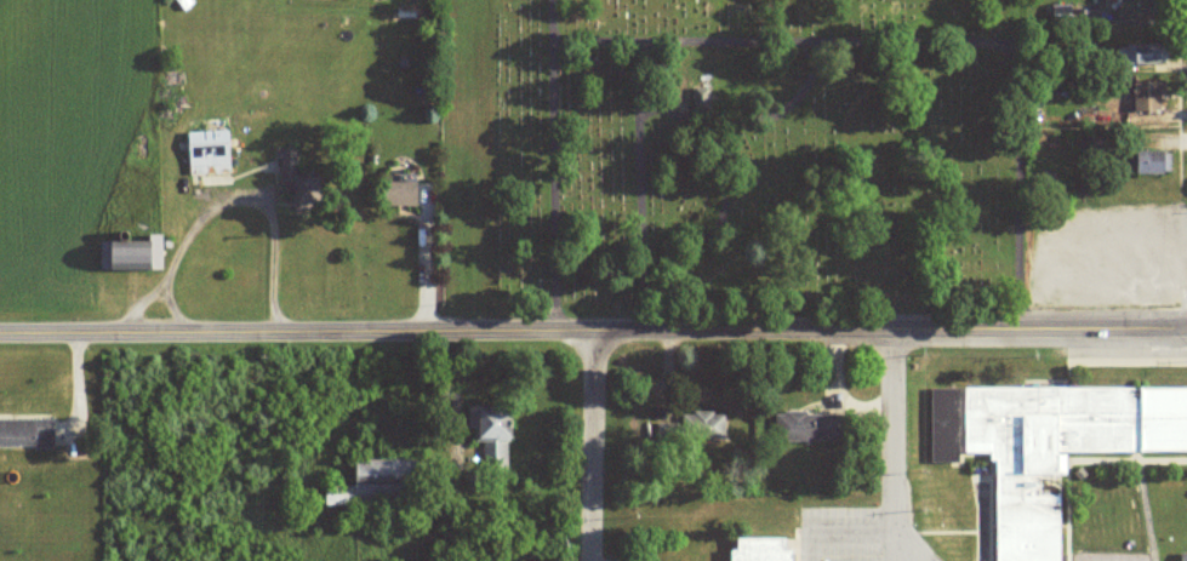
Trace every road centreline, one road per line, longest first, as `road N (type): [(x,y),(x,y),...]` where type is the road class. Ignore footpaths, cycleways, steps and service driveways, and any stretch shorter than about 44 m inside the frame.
road 1 (tertiary): [(0,330),(597,319),(1186,321)]

